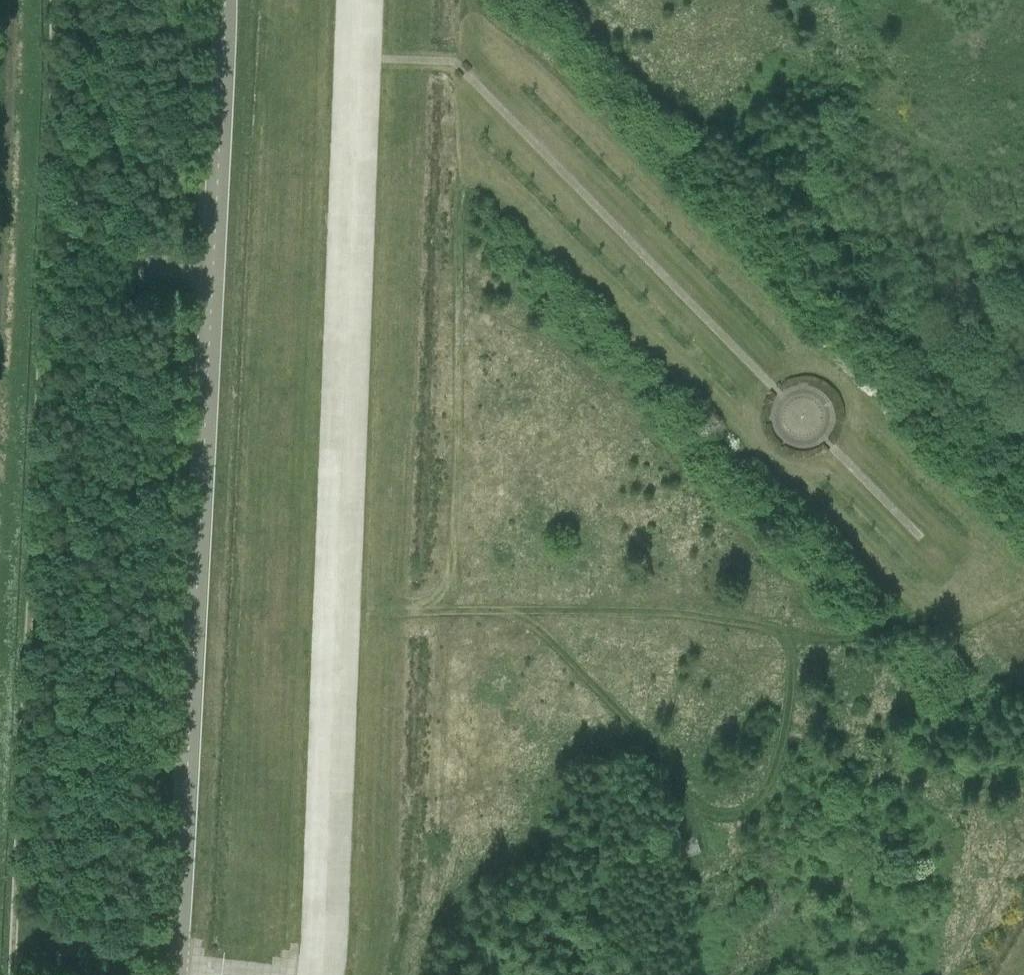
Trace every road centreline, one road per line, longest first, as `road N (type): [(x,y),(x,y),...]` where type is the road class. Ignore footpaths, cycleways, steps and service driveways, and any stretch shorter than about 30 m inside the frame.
road 1 (track): [(13,974),(60,0)]

